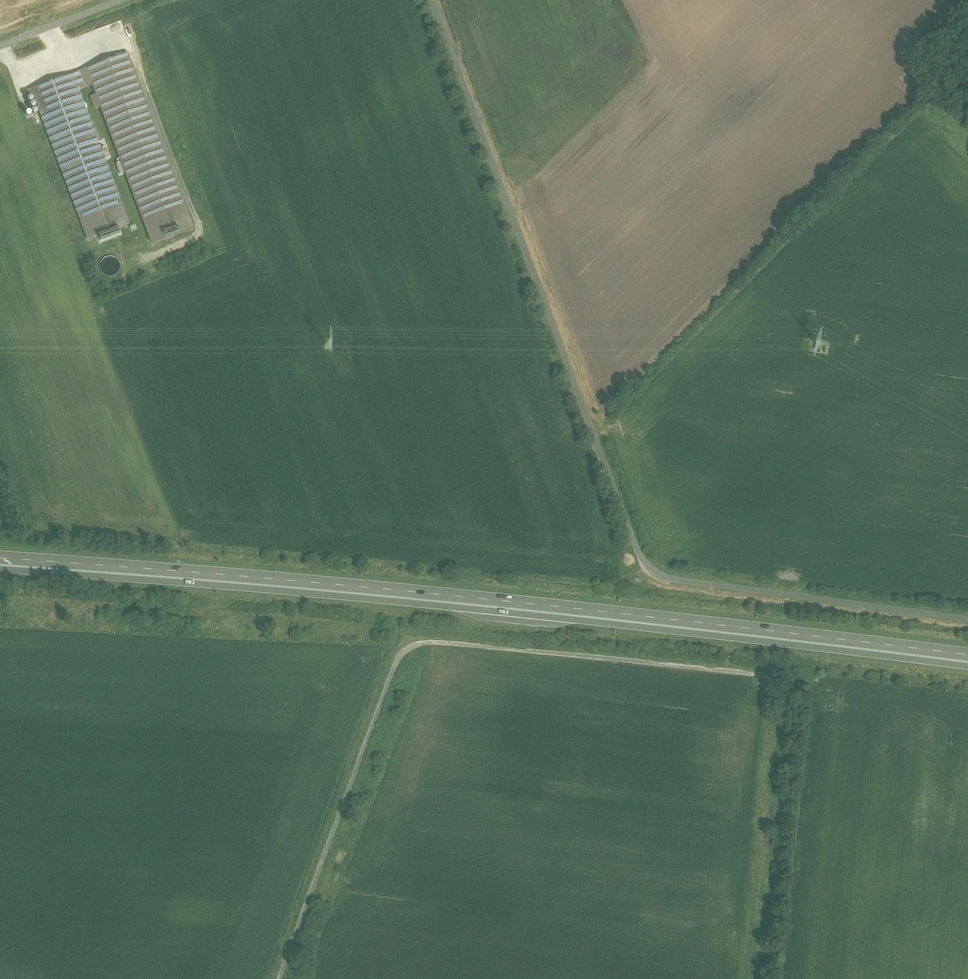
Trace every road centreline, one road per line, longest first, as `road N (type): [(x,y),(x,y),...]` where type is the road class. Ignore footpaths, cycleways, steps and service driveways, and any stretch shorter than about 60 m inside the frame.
road 1 (trunk): [(0,562),(603,615),(967,660)]
road 2 (unclassified): [(431,0),(643,559),(678,580),(967,616)]
road 3 (unclassified): [(278,978),(392,649),(411,630),(796,663)]
road 4 (unclassified): [(124,0),(0,46)]

